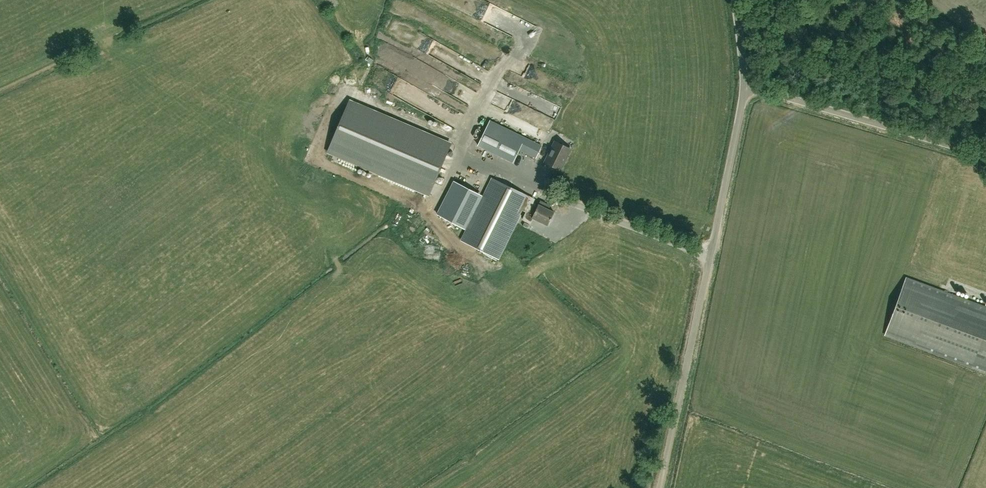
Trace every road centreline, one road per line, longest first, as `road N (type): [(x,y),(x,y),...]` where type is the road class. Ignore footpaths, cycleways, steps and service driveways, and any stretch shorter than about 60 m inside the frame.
road 1 (unclassified): [(660,487),(743,87)]
road 2 (unclassified): [(985,157),(743,87)]

